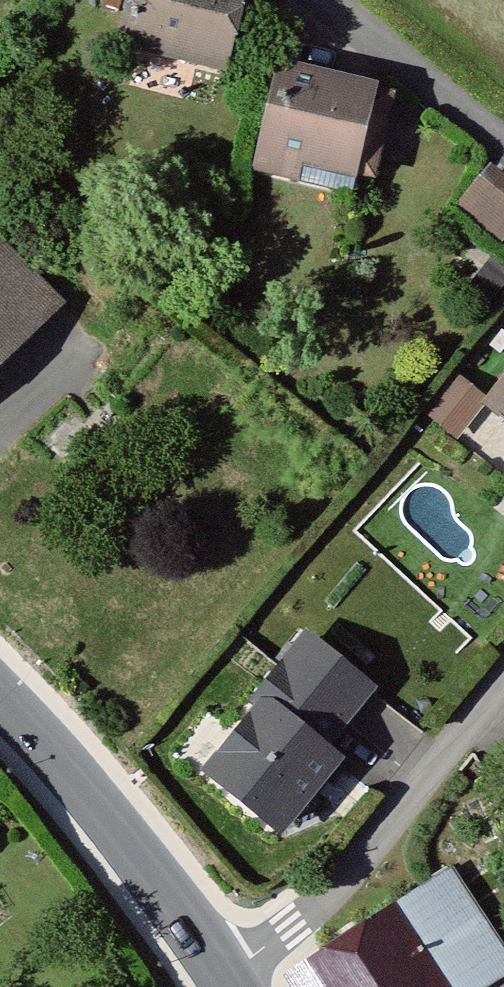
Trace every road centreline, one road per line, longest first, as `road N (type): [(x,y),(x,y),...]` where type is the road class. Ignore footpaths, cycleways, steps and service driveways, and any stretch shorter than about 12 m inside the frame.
road 1 (residential): [(221,972),(280,935),(351,871),(503,678)]
road 2 (tertiary): [(0,701),(109,821),(221,972)]

